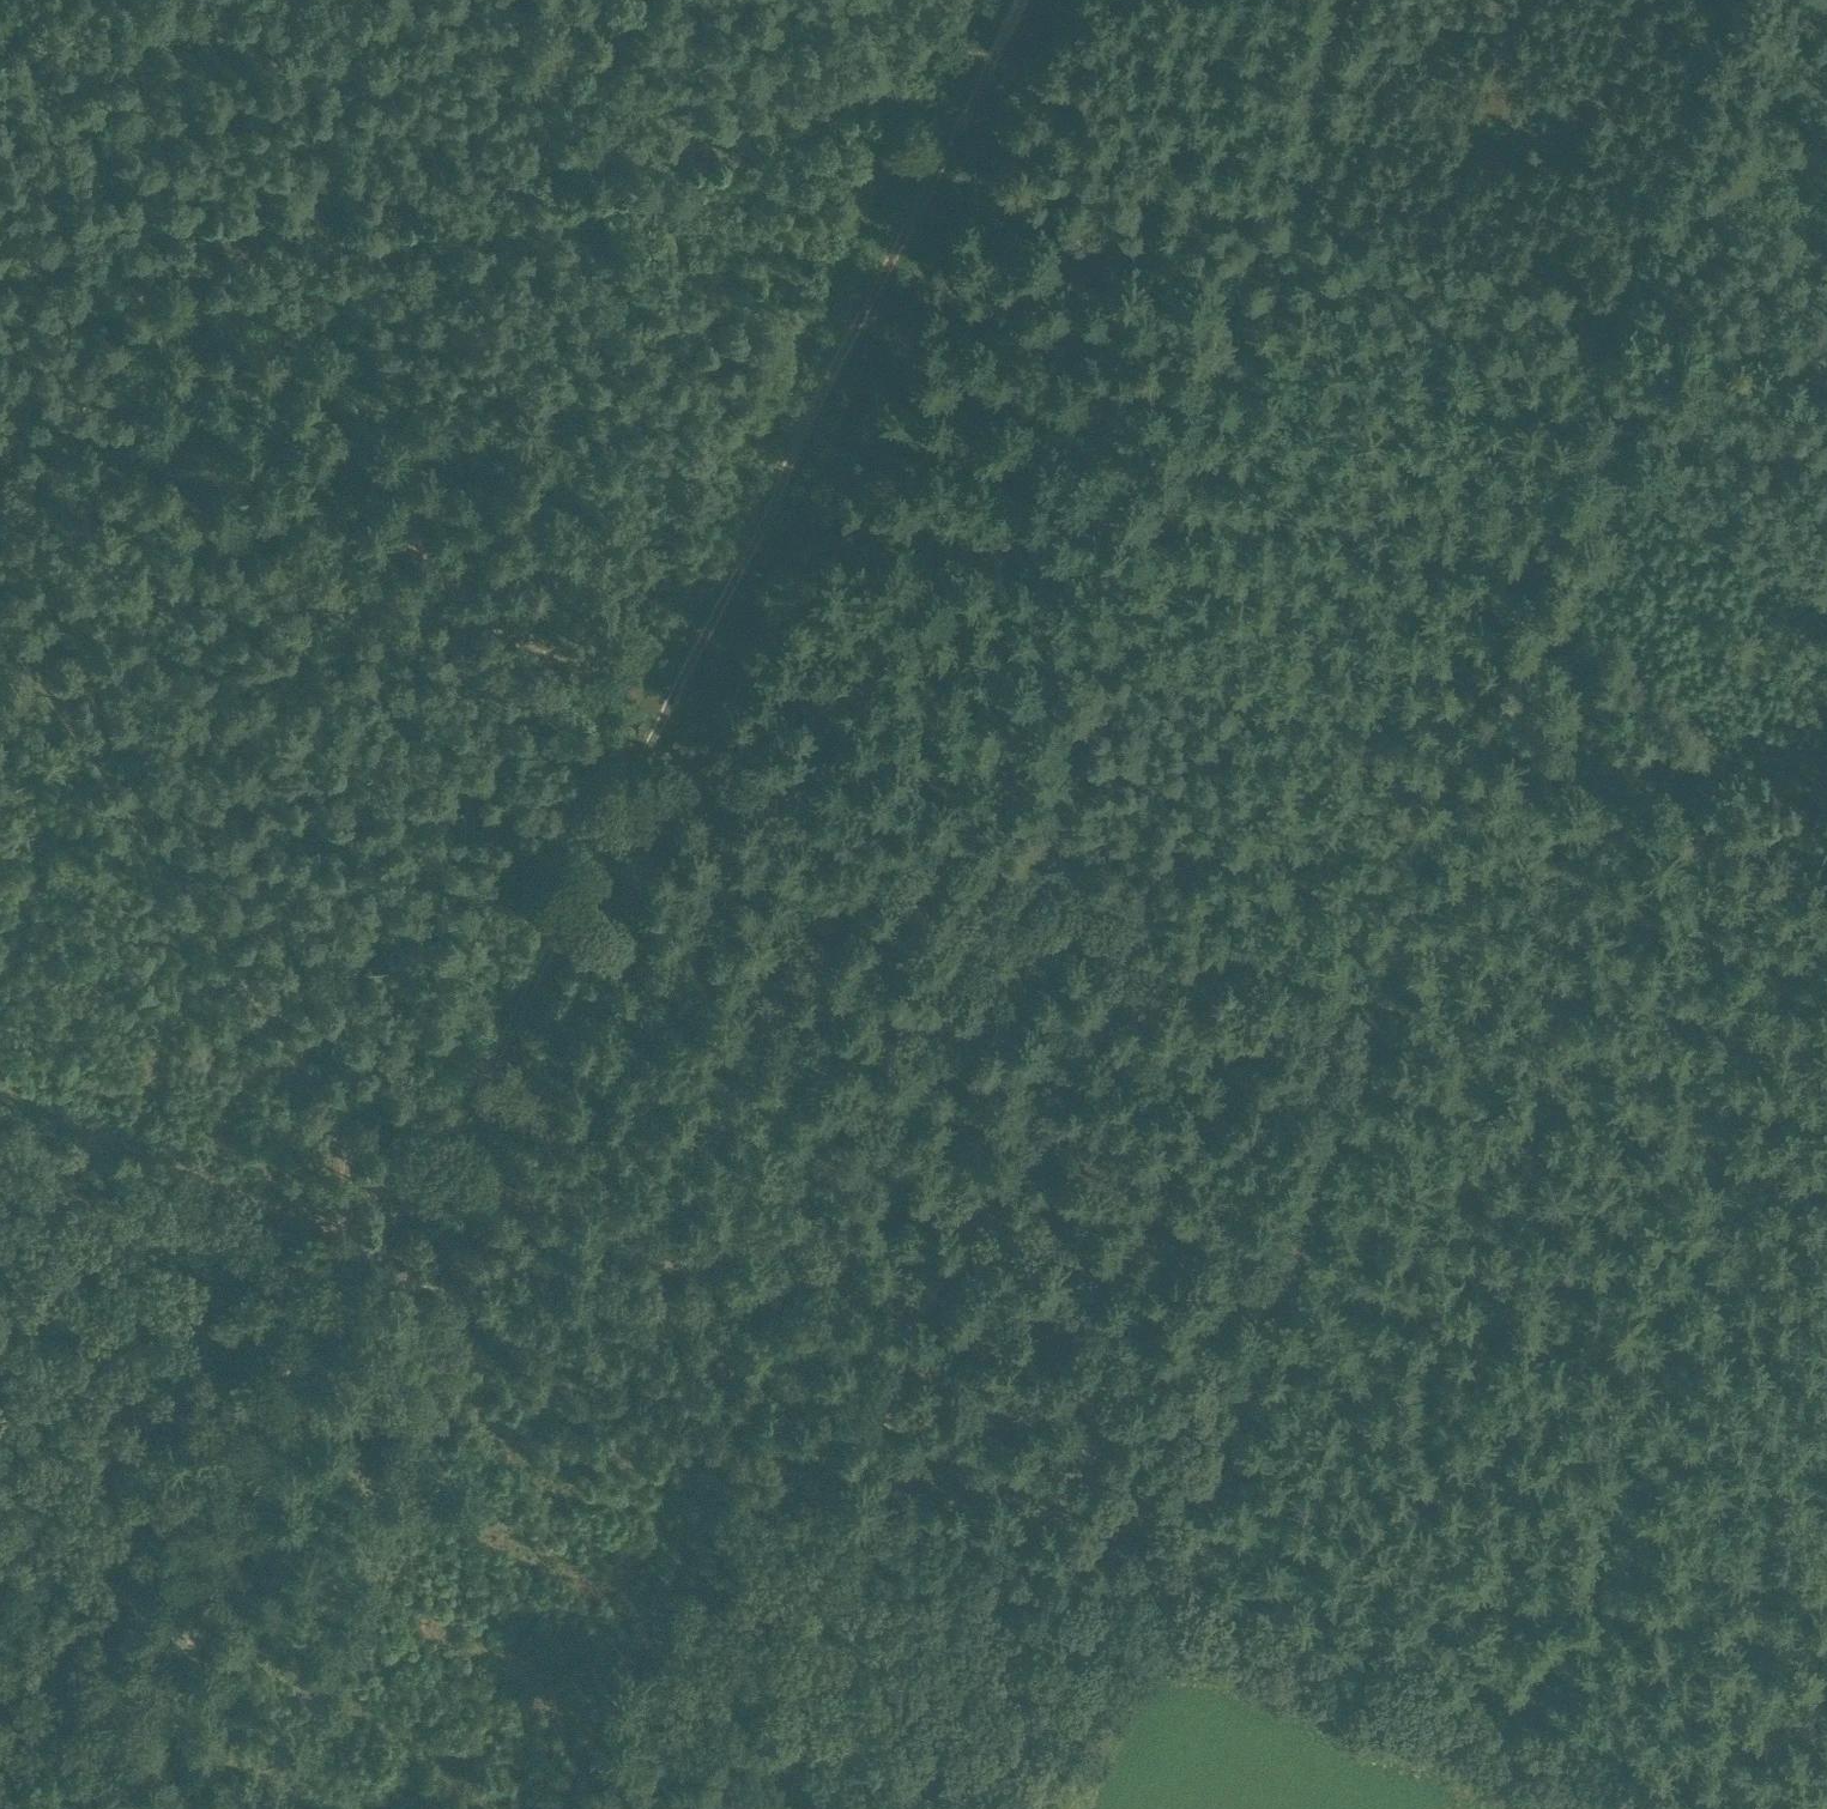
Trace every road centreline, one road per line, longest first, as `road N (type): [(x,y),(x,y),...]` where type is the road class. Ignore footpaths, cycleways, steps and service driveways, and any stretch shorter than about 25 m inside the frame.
road 1 (track): [(0,419),(1826,1194)]
road 2 (track): [(137,231),(208,241),(816,104),(908,106),(1826,364)]
road 3 (track): [(1718,0),(1271,1316),(1164,1603)]
road 4 (track): [(1020,0),(461,1136),(364,1258)]
road 5 (track): [(350,1250),(1618,1808)]
road 6 (track): [(0,628),(308,1084),(344,1163),(350,1250)]
road 7 (track): [(350,1250),(71,1808)]
road 8 (track): [(286,0),(176,242),(68,449)]
road 9 (track): [(756,1428),(564,1808)]
road 10 (track): [(0,1092),(350,1250)]
road 11 (track): [(0,48),(54,86),(79,119),(137,231)]
road 12 (track): [(1273,210),(1355,0)]
road 13 (track): [(0,199),(137,231)]

